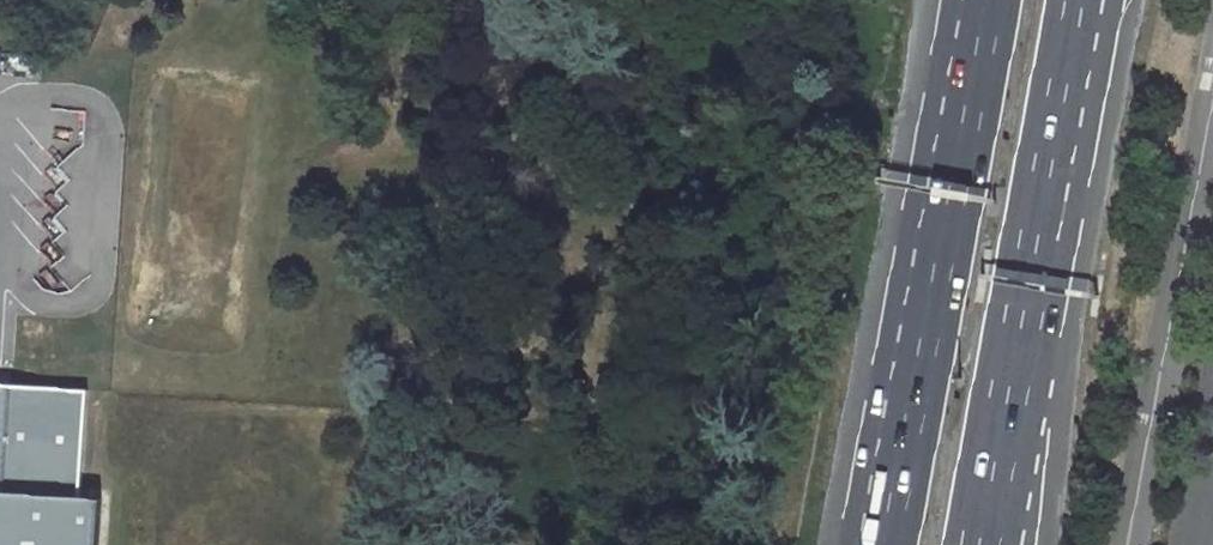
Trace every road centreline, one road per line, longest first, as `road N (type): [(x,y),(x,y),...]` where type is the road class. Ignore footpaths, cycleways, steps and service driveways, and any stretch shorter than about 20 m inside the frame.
road 1 (trunk): [(984,0),(877,544)]
road 2 (trunk): [(986,544),(1087,0)]
road 3 (residential): [(1127,544),(1212,98)]

